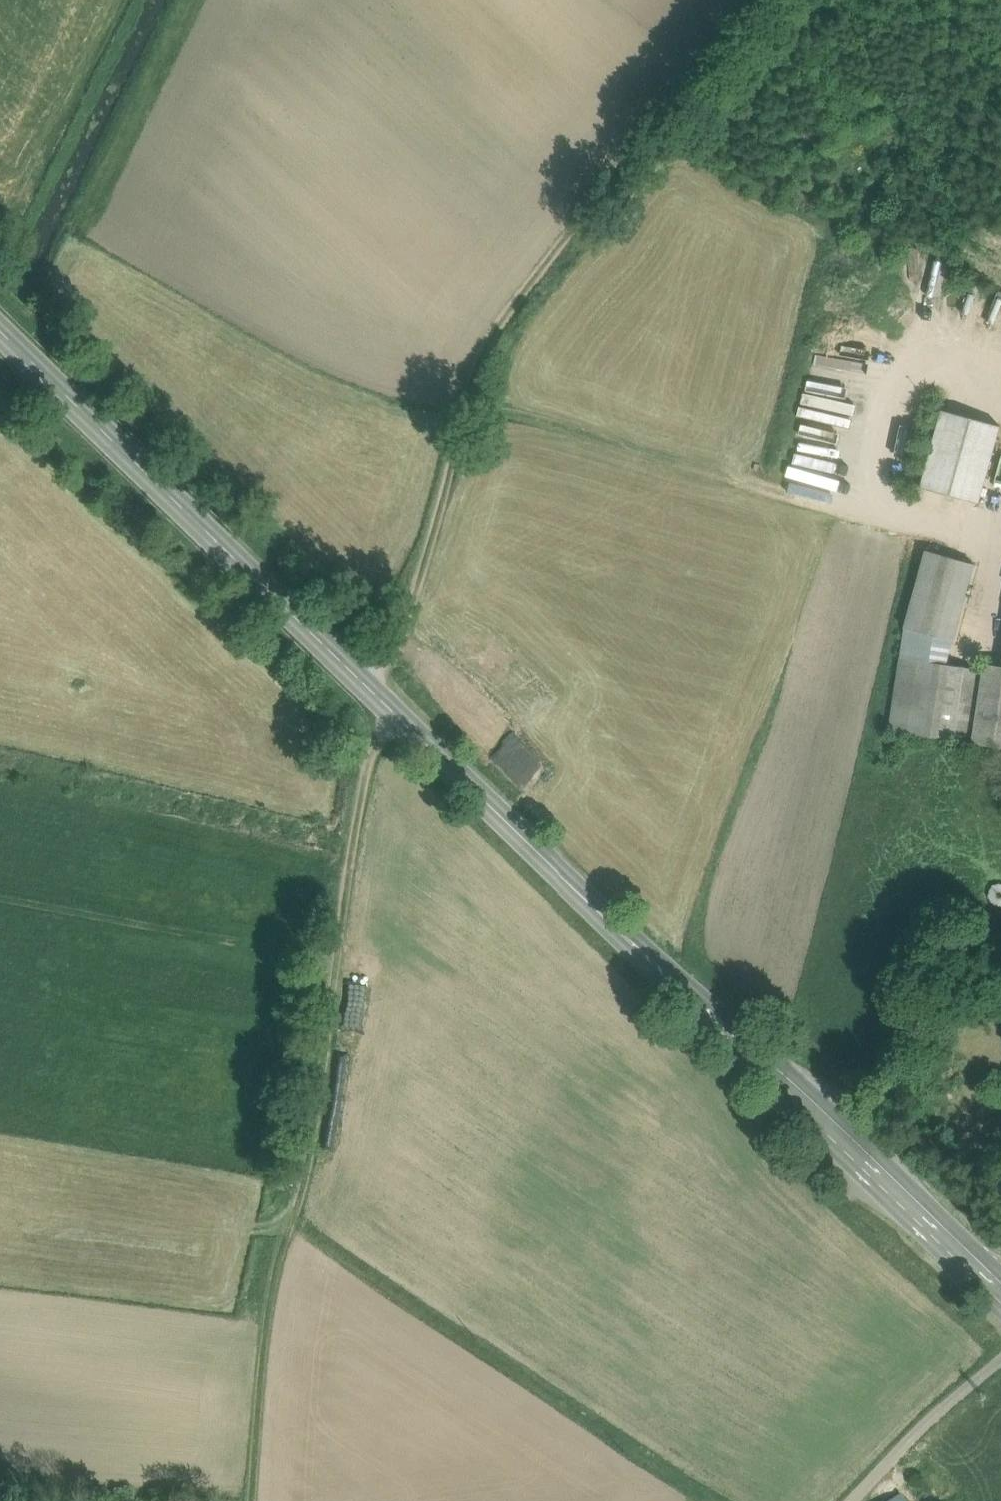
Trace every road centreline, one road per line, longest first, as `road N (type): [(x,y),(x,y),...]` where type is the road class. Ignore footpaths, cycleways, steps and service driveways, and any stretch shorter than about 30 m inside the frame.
road 1 (secondary): [(1000,1291),(0,331)]
road 2 (track): [(761,0),(566,236),(497,334),(468,404),(398,644),(368,687)]
road 3 (track): [(334,962),(322,1103),(272,1285),(246,1500)]
road 4 (track): [(708,1500),(293,1217)]
road 5 (track): [(468,404),(903,531)]

